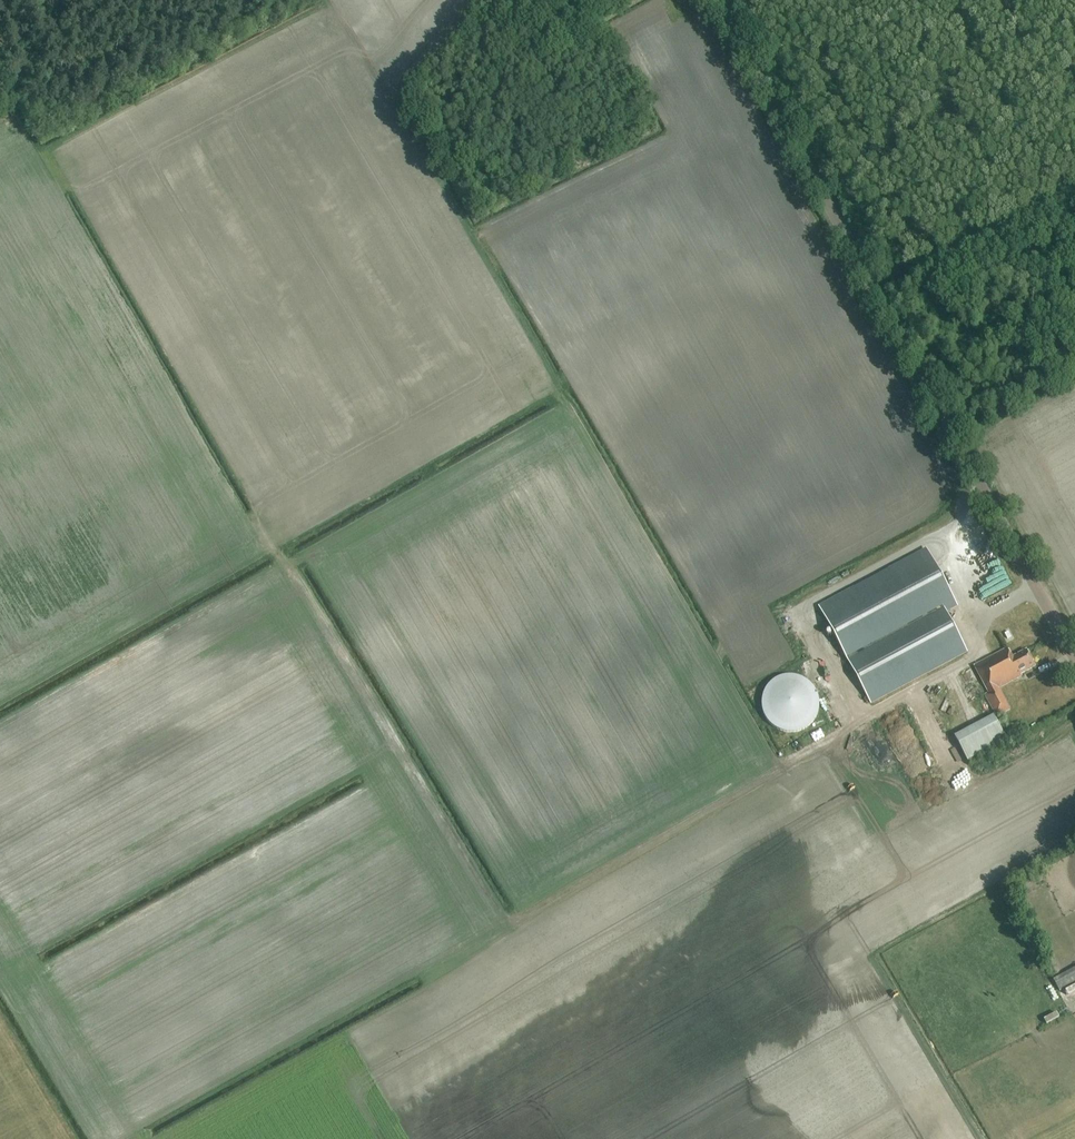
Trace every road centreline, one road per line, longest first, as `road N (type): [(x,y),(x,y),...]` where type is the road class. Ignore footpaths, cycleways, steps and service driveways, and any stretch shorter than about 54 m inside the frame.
road 1 (tertiary): [(1074,667),(710,0)]

